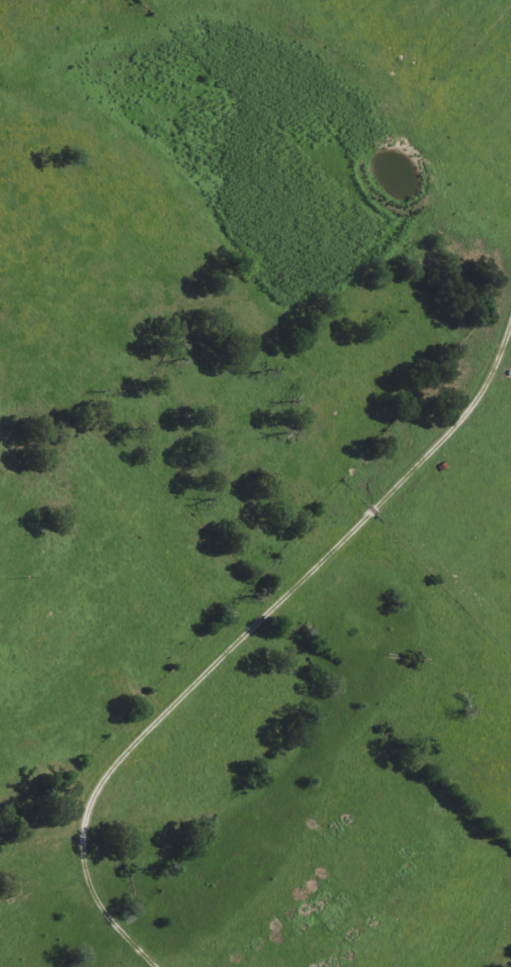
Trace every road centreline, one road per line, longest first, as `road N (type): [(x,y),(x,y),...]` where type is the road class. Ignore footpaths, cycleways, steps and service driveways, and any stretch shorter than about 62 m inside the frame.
road 1 (residential): [(439,960),(510,784)]

